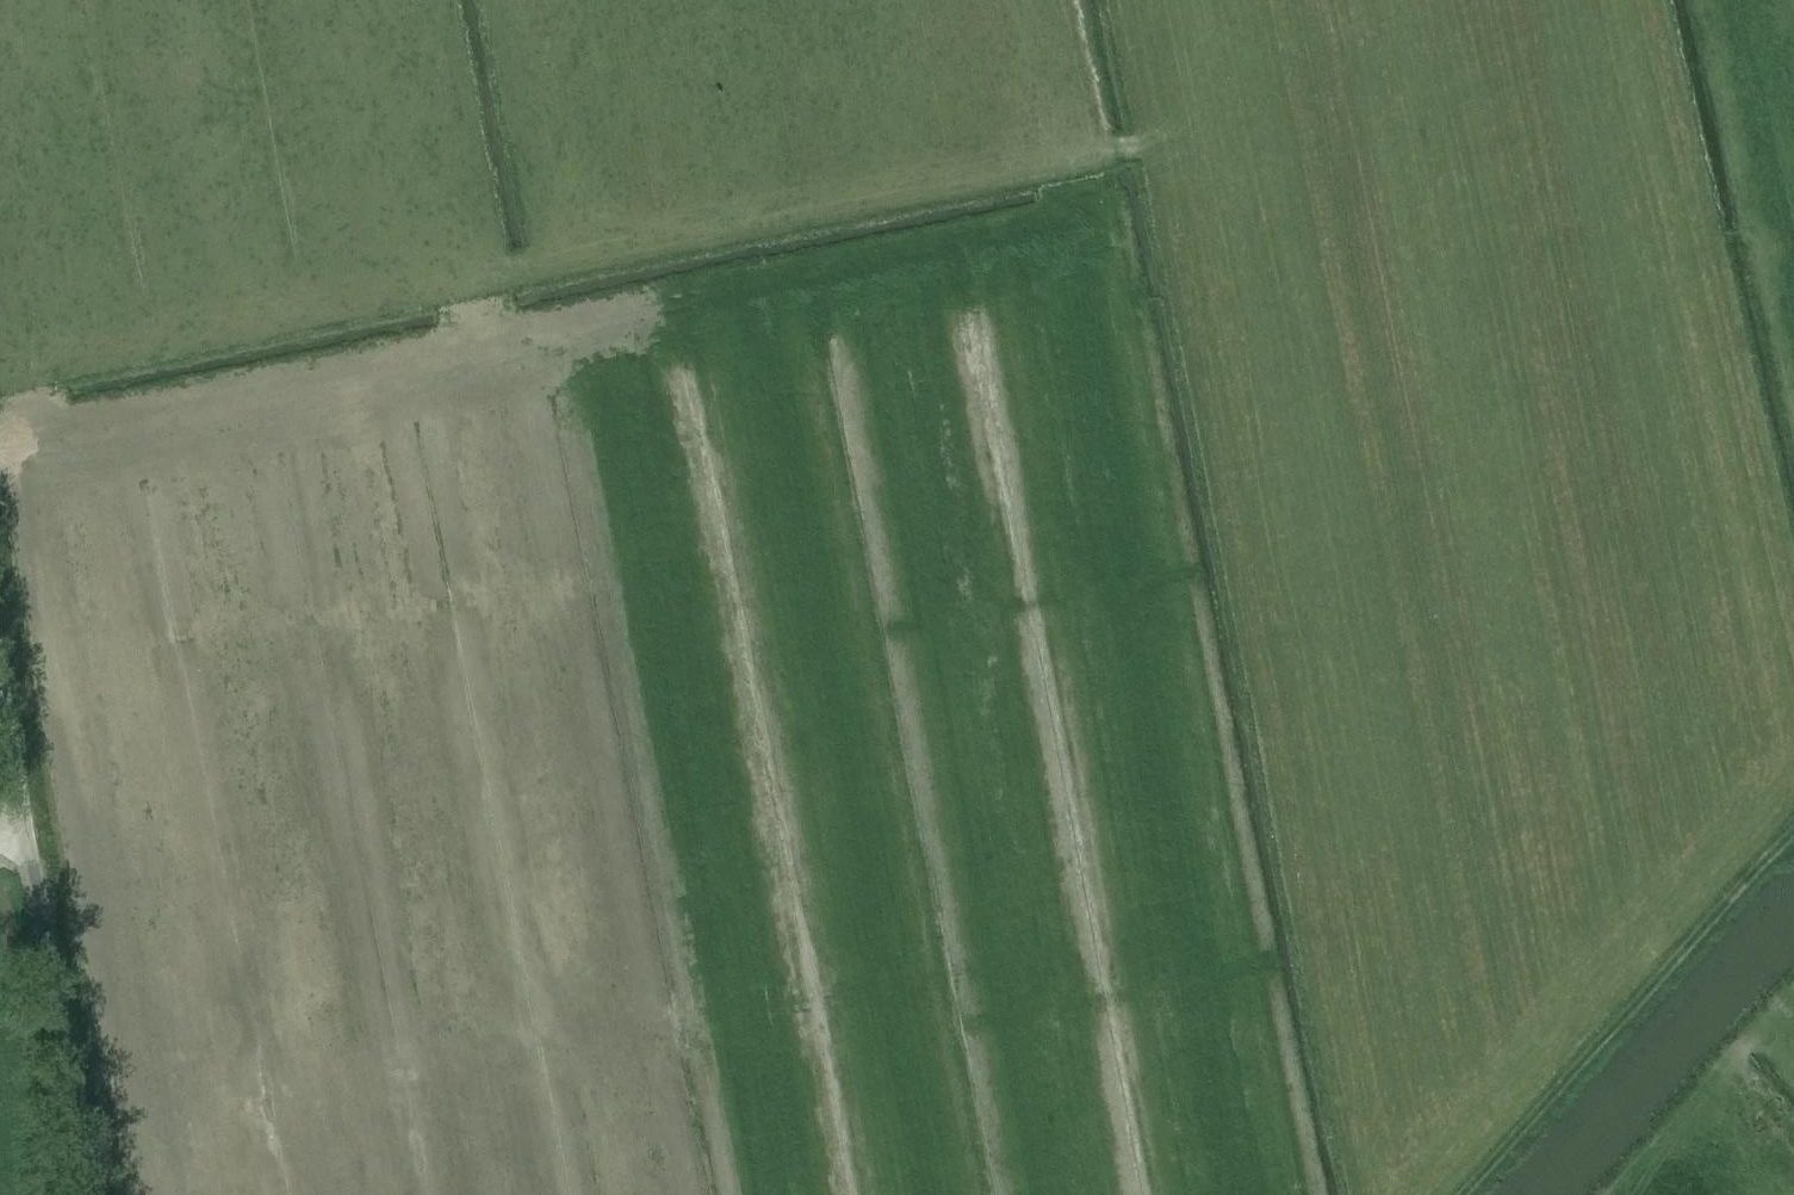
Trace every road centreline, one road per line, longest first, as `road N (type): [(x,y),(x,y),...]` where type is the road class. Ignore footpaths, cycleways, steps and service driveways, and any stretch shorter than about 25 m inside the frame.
road 1 (unclassified): [(88,1194),(23,856)]
road 2 (unclassified): [(23,856),(0,725)]

